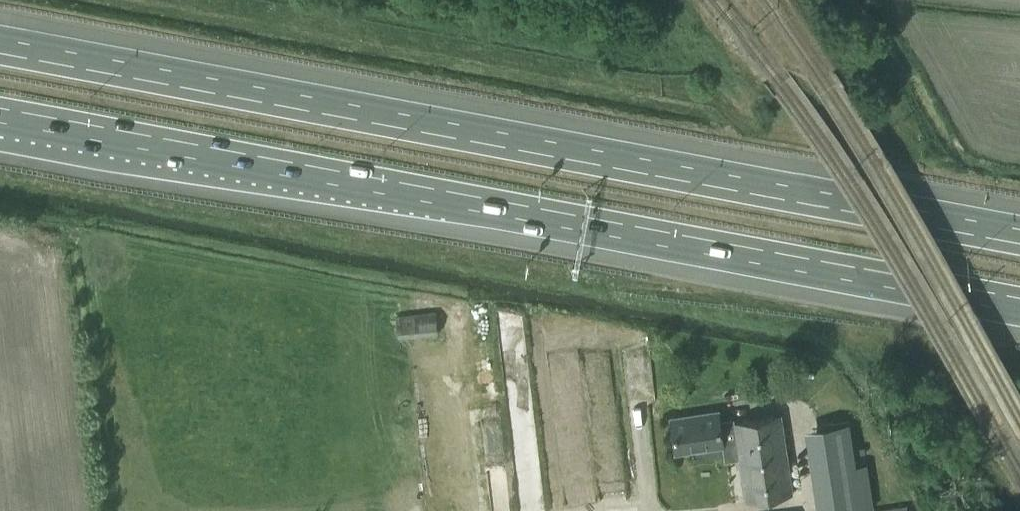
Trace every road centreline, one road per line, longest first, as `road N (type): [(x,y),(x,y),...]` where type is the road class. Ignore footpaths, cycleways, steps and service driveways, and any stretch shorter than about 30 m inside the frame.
road 1 (motorway): [(0,116),(1019,306)]
road 2 (motorway): [(1019,236),(0,47)]

